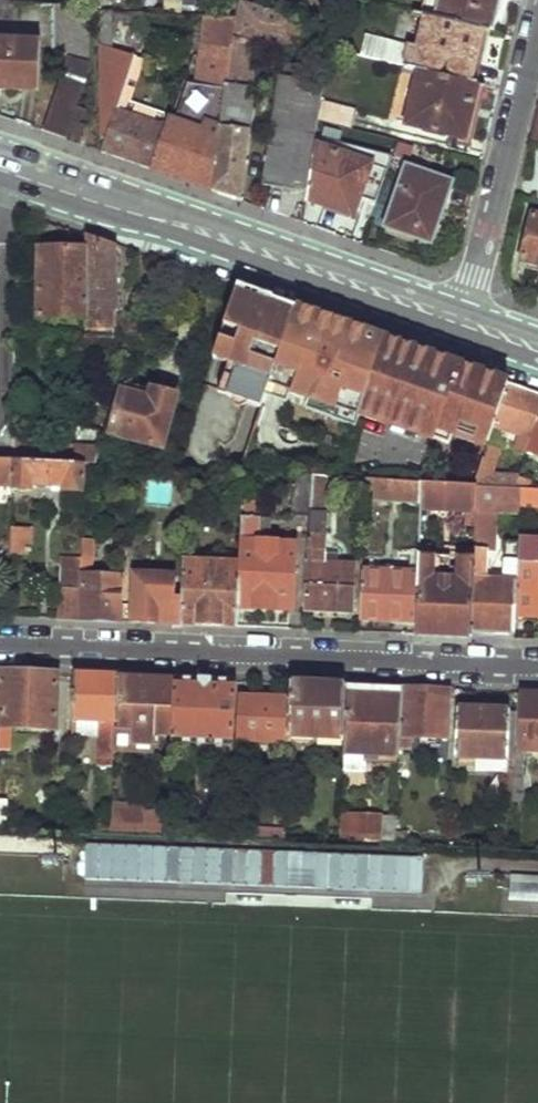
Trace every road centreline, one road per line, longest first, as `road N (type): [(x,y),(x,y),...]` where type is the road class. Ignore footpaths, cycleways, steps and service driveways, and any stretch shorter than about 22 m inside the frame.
road 1 (residential): [(0,644),(537,668)]
road 2 (secondary): [(0,168),(463,325)]
road 3 (residential): [(463,325),(537,33)]

